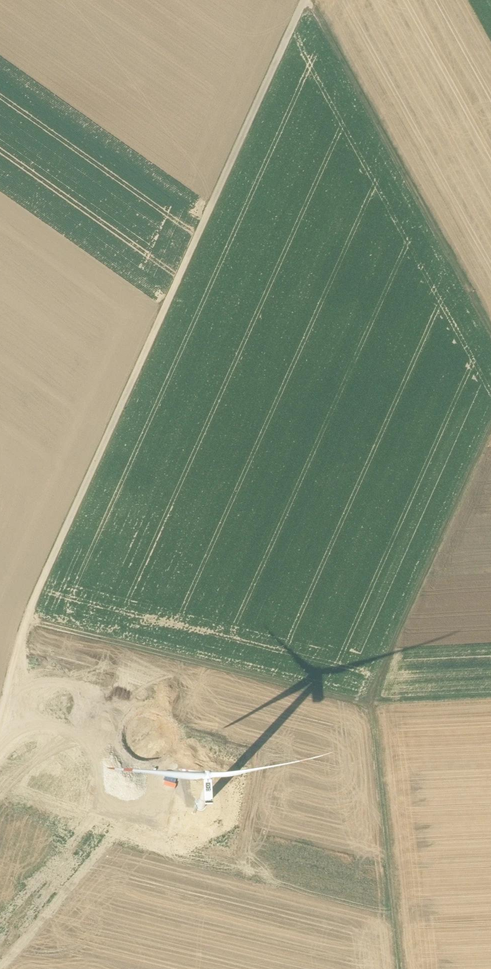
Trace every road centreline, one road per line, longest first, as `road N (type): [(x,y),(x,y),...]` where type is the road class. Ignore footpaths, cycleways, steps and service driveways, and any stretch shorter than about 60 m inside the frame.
road 1 (track): [(0,721),(23,631),(305,0)]
road 2 (track): [(30,617),(369,699),(400,968)]
road 3 (track): [(490,693),(369,699),(490,412)]
road 4 (track): [(490,328),(310,0)]

